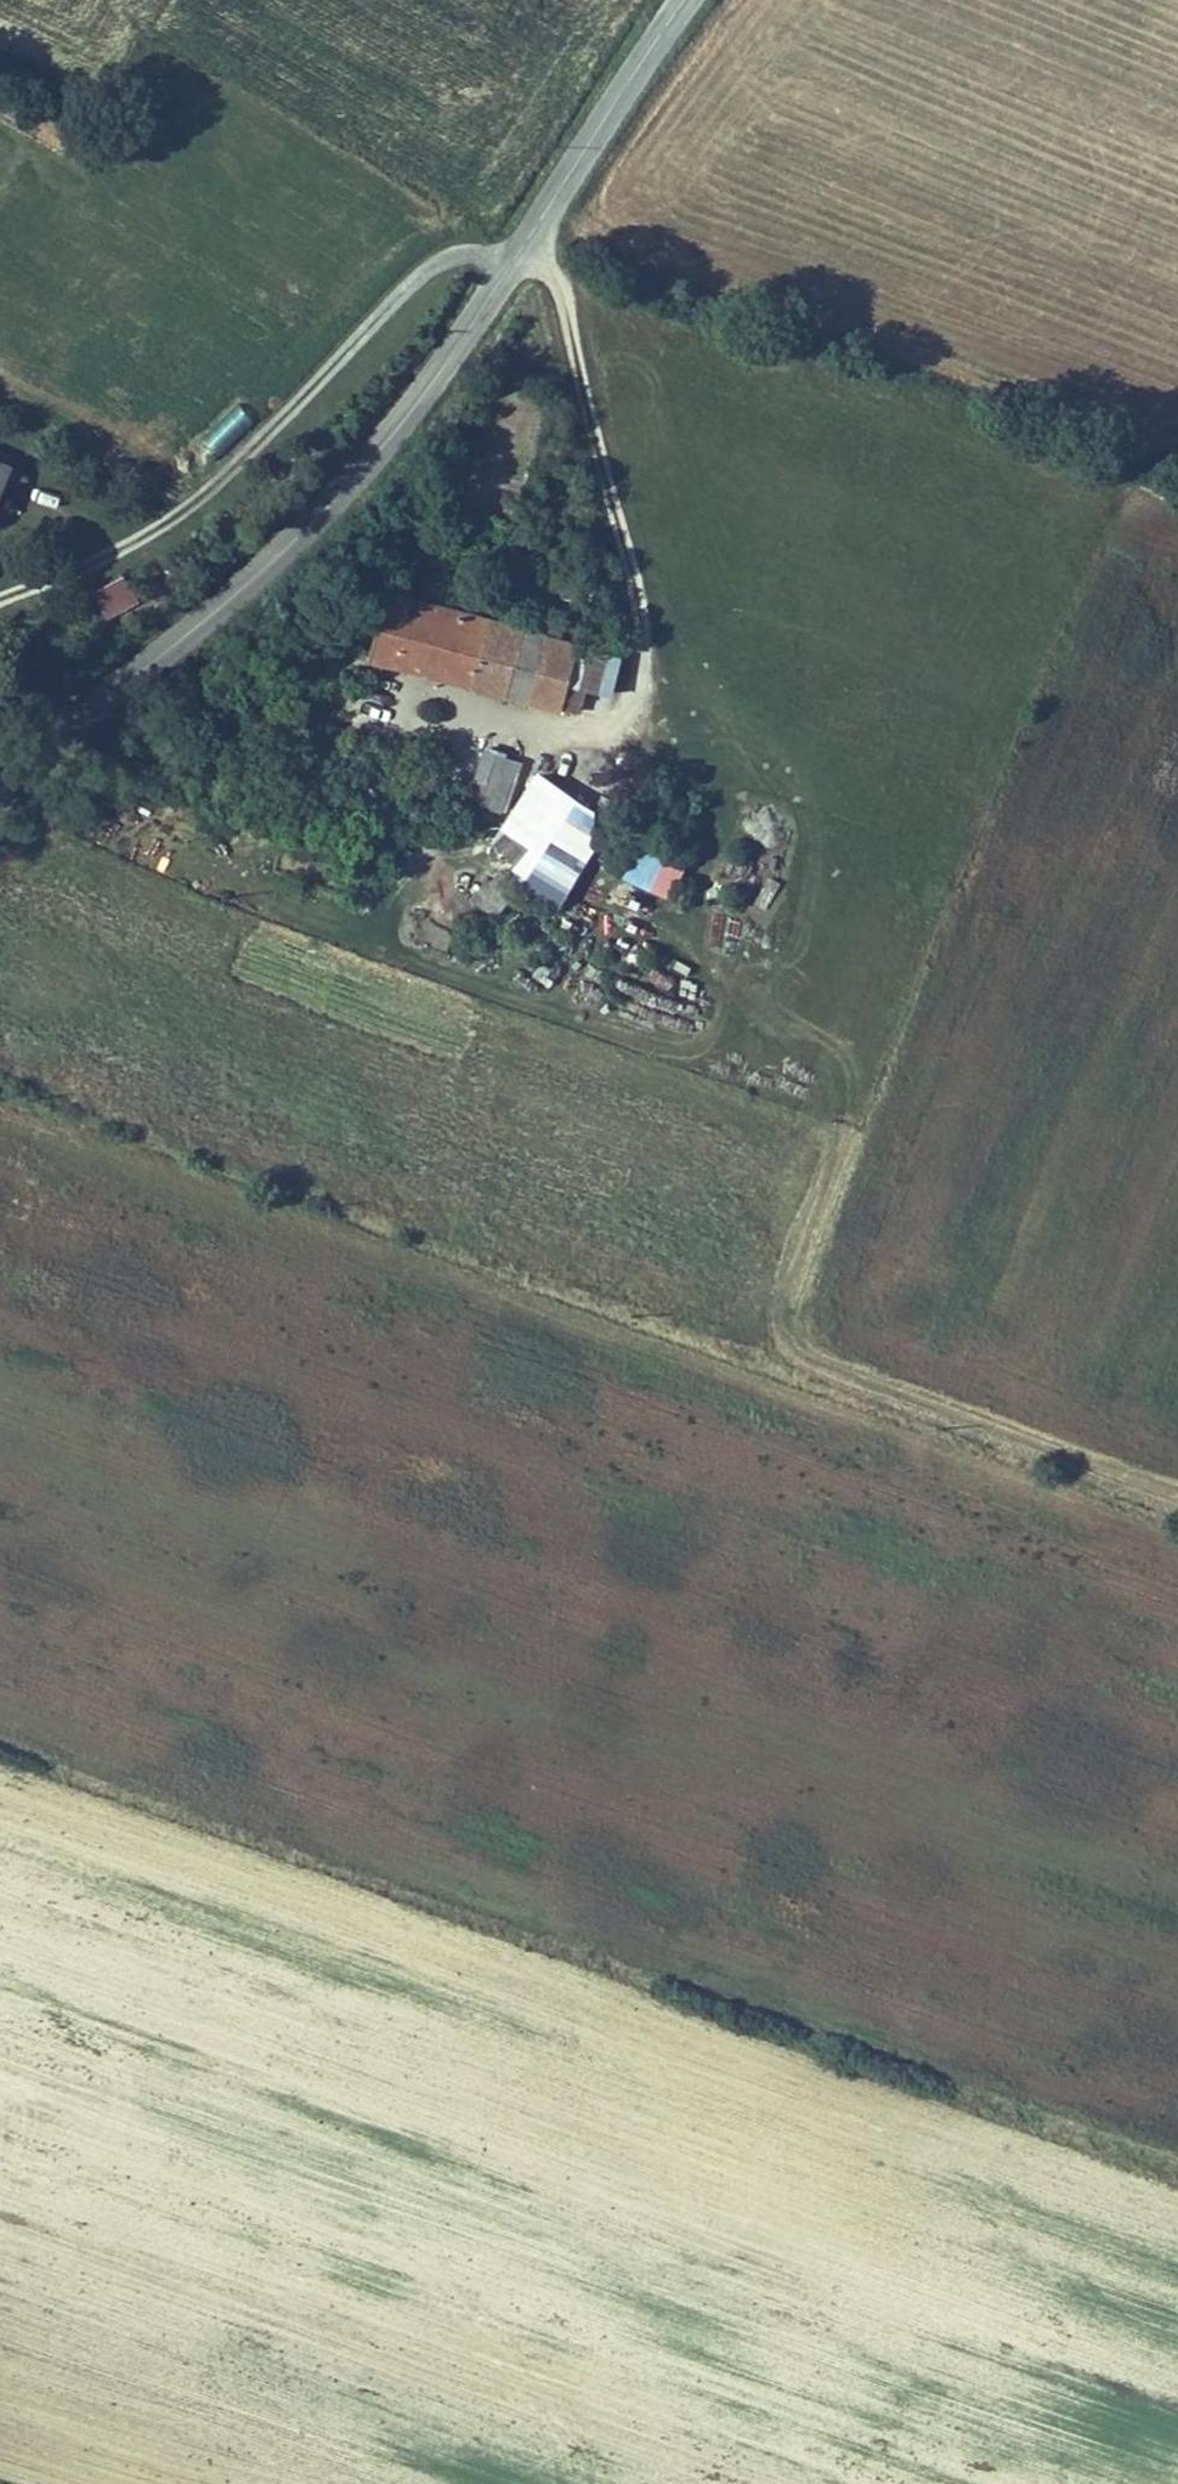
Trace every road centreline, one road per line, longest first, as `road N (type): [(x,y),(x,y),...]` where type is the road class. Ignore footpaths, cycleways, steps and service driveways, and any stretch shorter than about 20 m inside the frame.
road 1 (tertiary): [(687,0),(448,370),(371,472),(0,785)]

